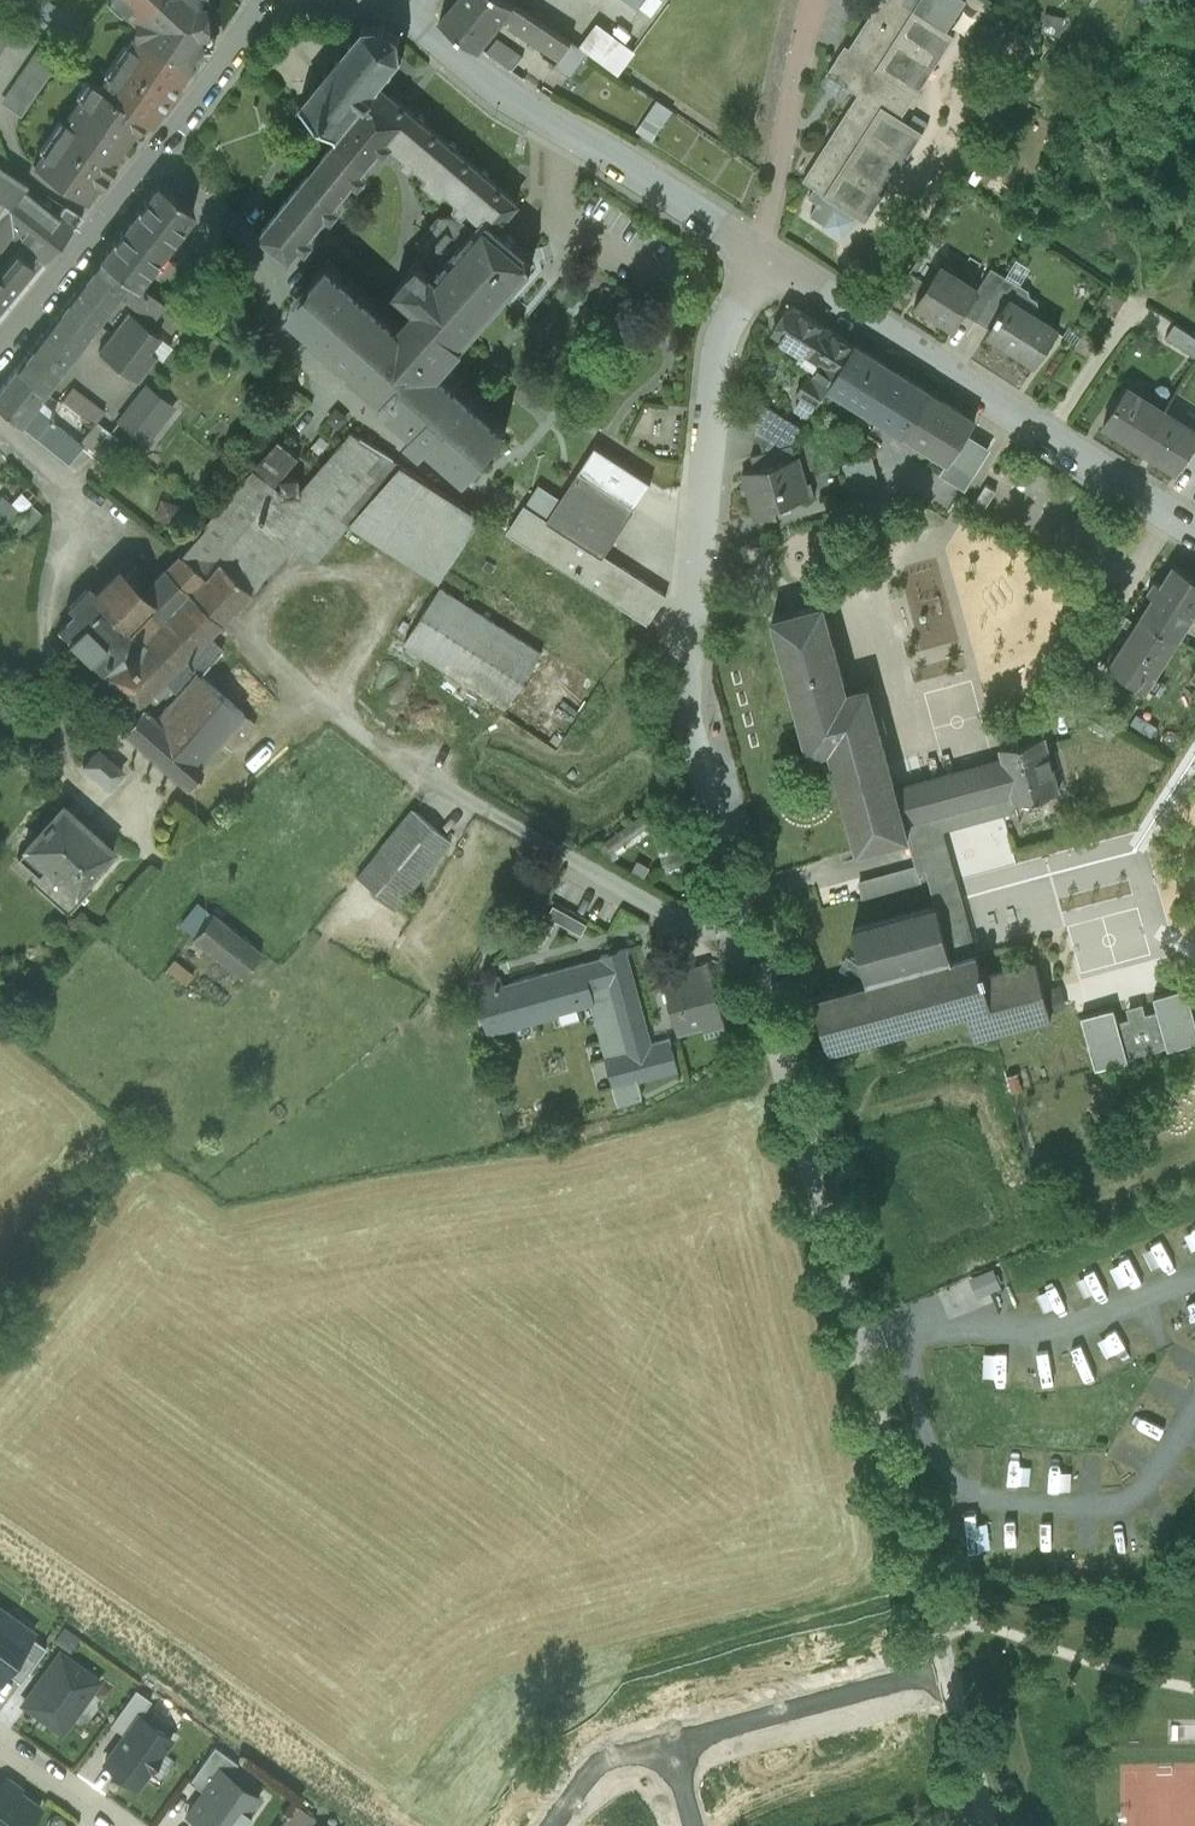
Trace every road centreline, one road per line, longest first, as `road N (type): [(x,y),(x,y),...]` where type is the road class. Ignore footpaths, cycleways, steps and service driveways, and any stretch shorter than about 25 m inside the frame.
road 1 (residential): [(762,256),(717,356),(687,704),(946,1674)]
road 2 (residential): [(1194,531),(762,256)]
road 3 (residential): [(275,0),(0,348)]
road 4 (residential): [(762,256),(517,105),(409,15)]
road 5 (residential): [(665,1747),(946,1674)]
road 6 (residential): [(815,0),(762,256)]
road 7 (residential): [(946,1674),(986,1825)]
road 8 (residential): [(120,1825),(0,1739)]
road 9 (residential): [(553,1825),(594,1771),(665,1747)]

